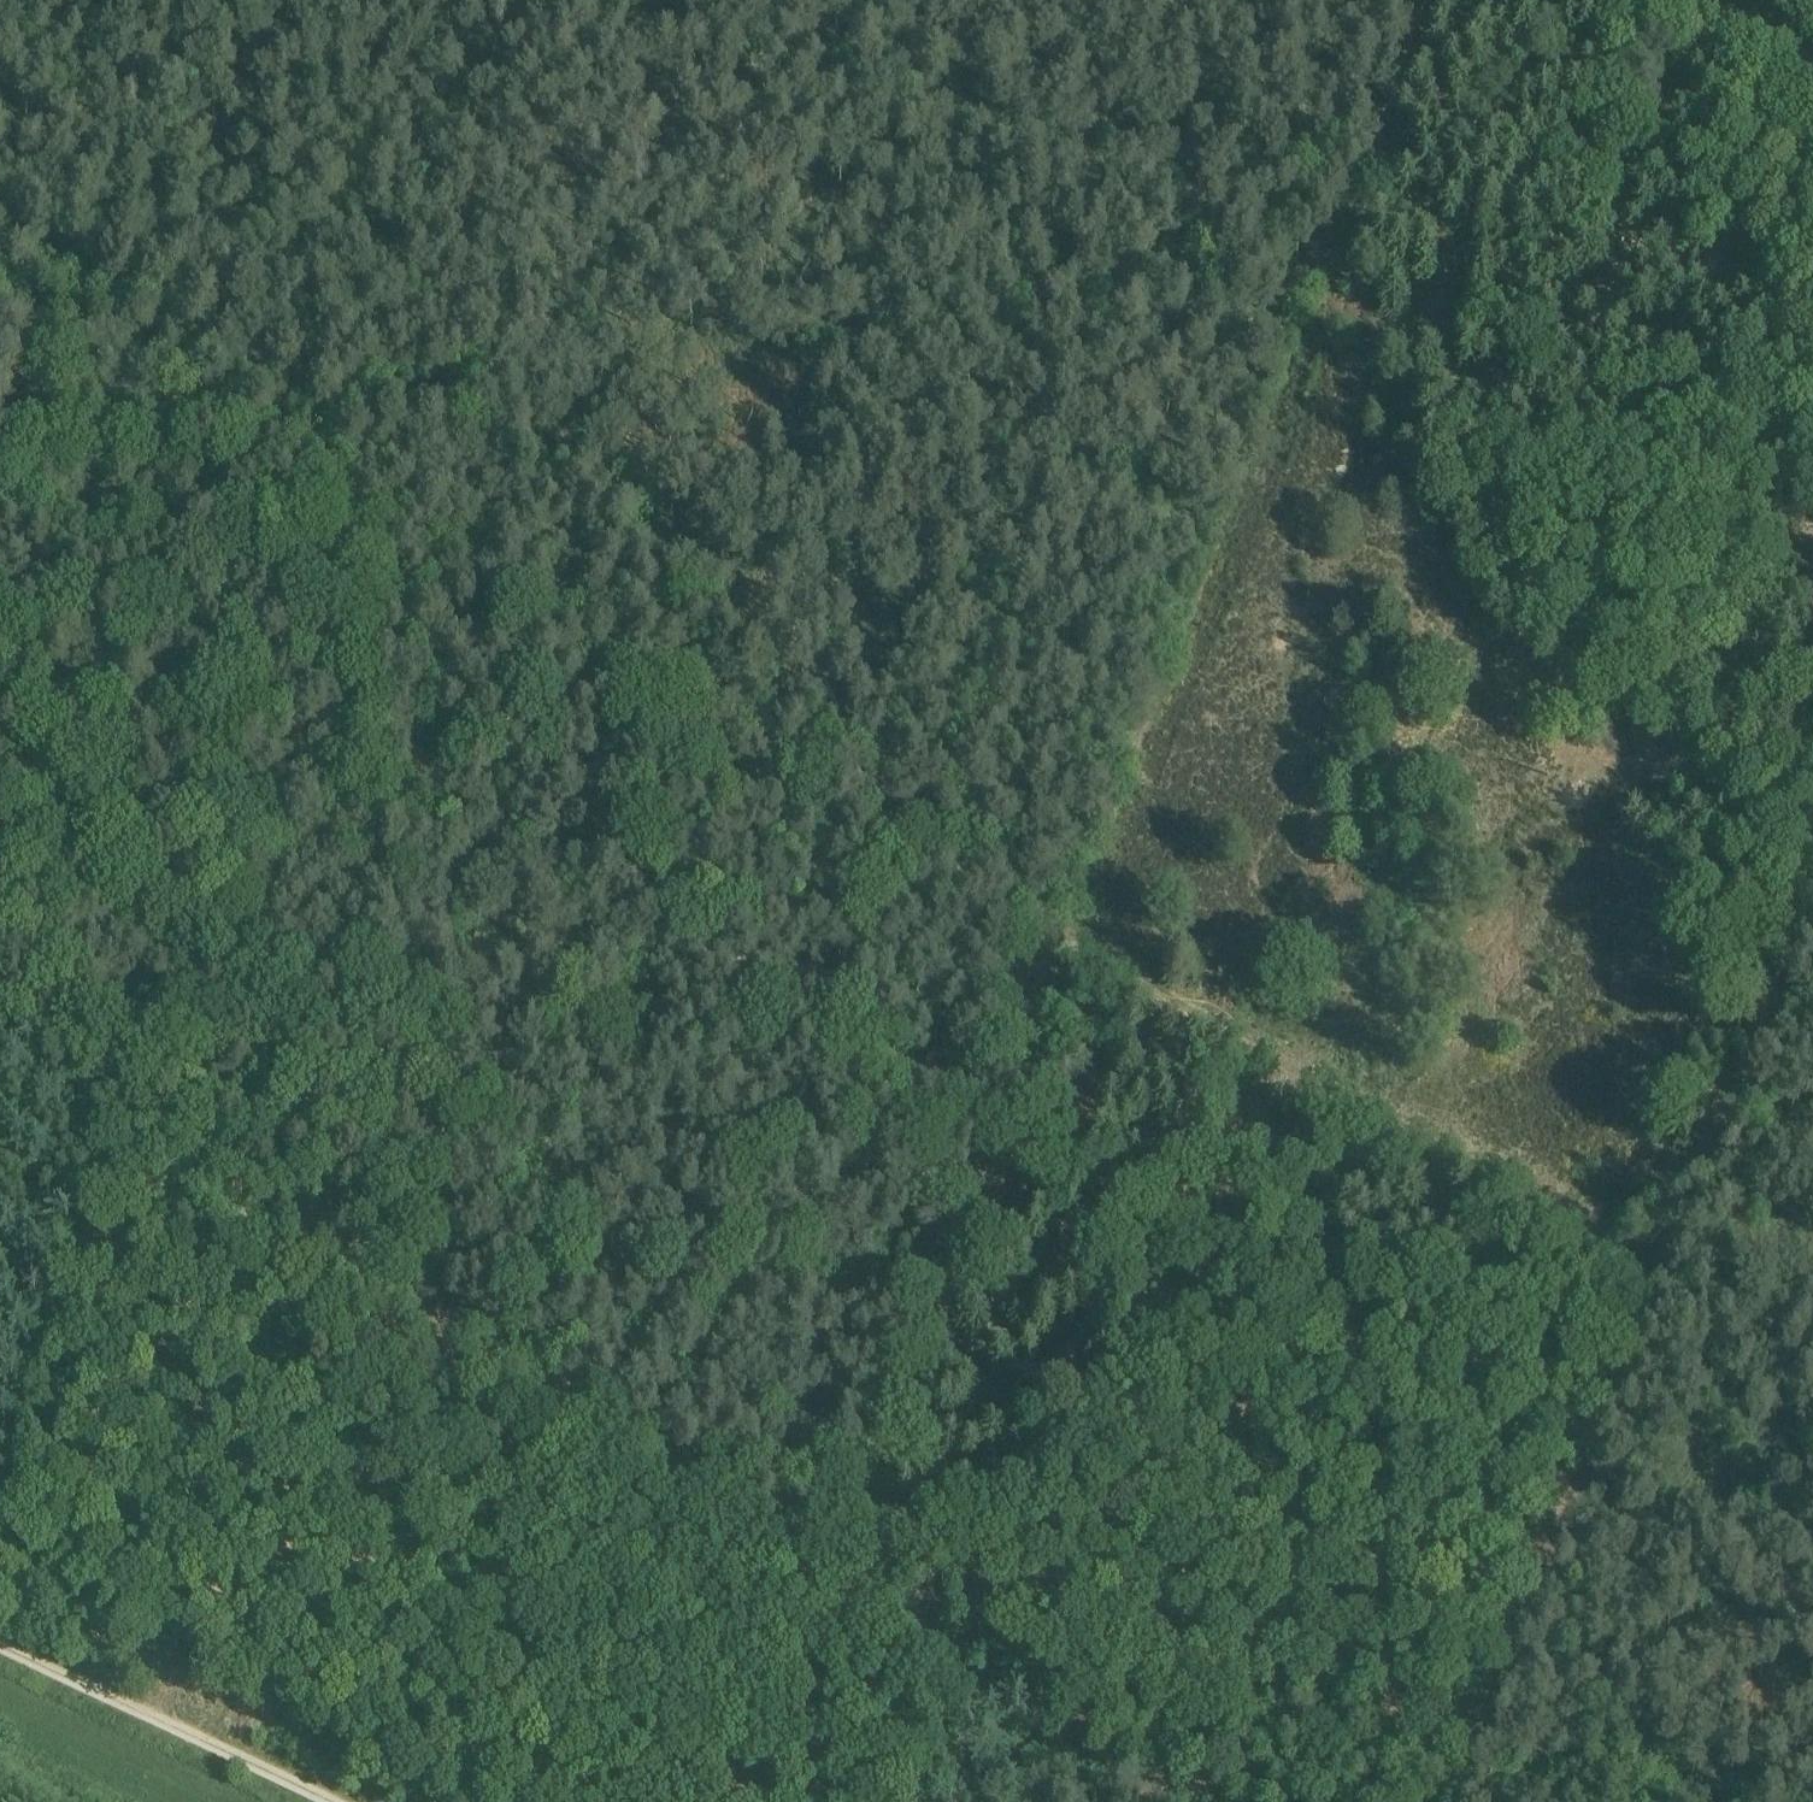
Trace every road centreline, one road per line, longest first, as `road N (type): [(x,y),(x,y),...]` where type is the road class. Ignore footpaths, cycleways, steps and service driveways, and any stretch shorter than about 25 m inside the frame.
road 1 (track): [(0,1017),(253,1212),(639,1446),(1156,1801)]
road 2 (track): [(1436,1801),(1699,1153),(1812,922)]
road 3 (track): [(0,487),(195,0)]
road 4 (track): [(336,1801),(0,1639)]

